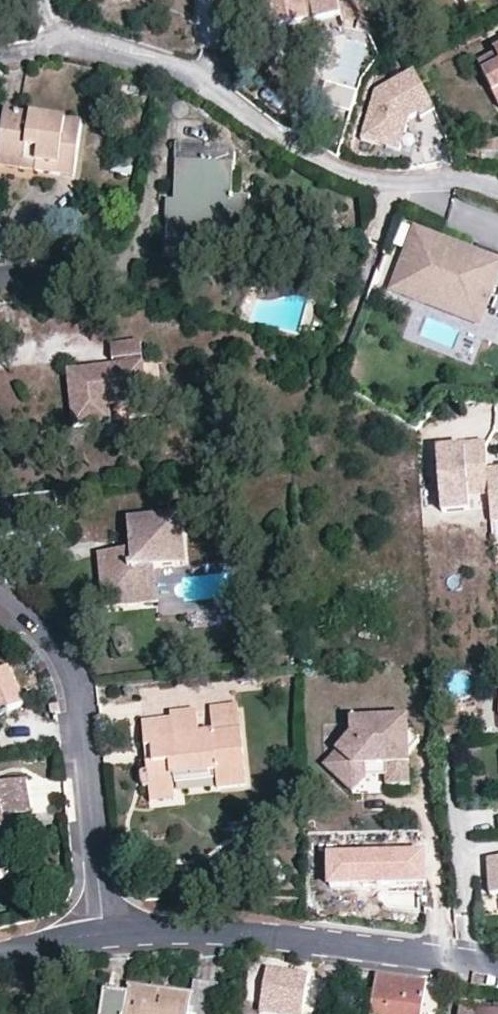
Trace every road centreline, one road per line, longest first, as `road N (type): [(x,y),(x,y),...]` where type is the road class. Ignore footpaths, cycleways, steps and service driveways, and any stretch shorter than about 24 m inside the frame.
road 1 (residential): [(497,966),(220,932),(105,933)]
road 2 (residential): [(0,601),(45,634),(69,670),(105,933)]

